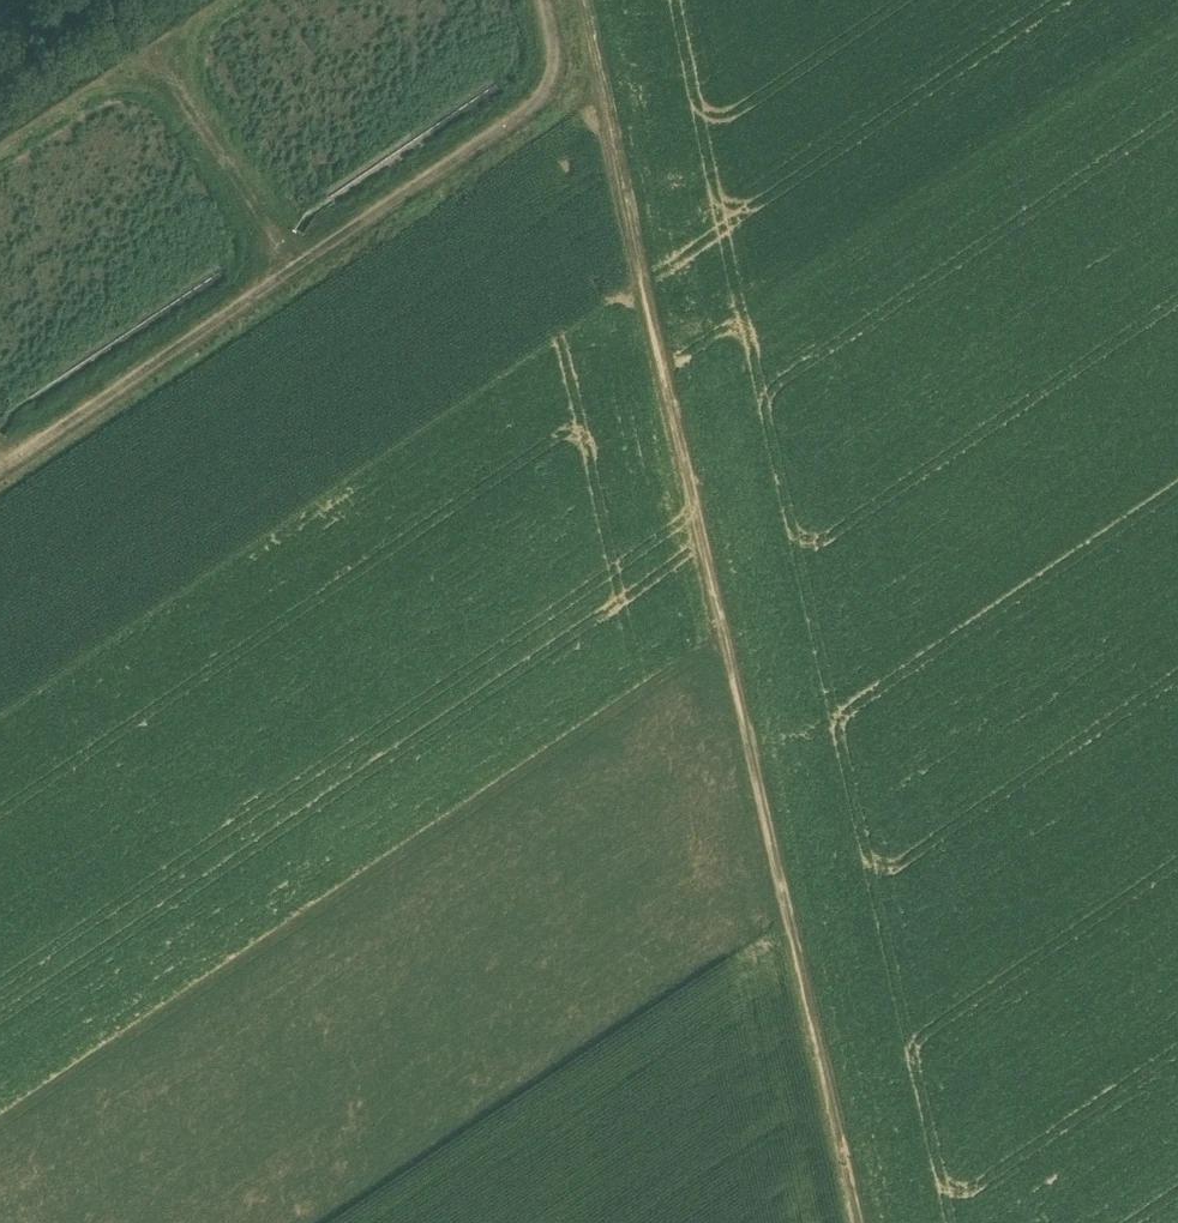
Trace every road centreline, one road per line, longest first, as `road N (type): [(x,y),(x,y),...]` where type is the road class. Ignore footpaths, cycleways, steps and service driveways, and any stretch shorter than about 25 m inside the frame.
road 1 (track): [(857,1222),(584,0)]

